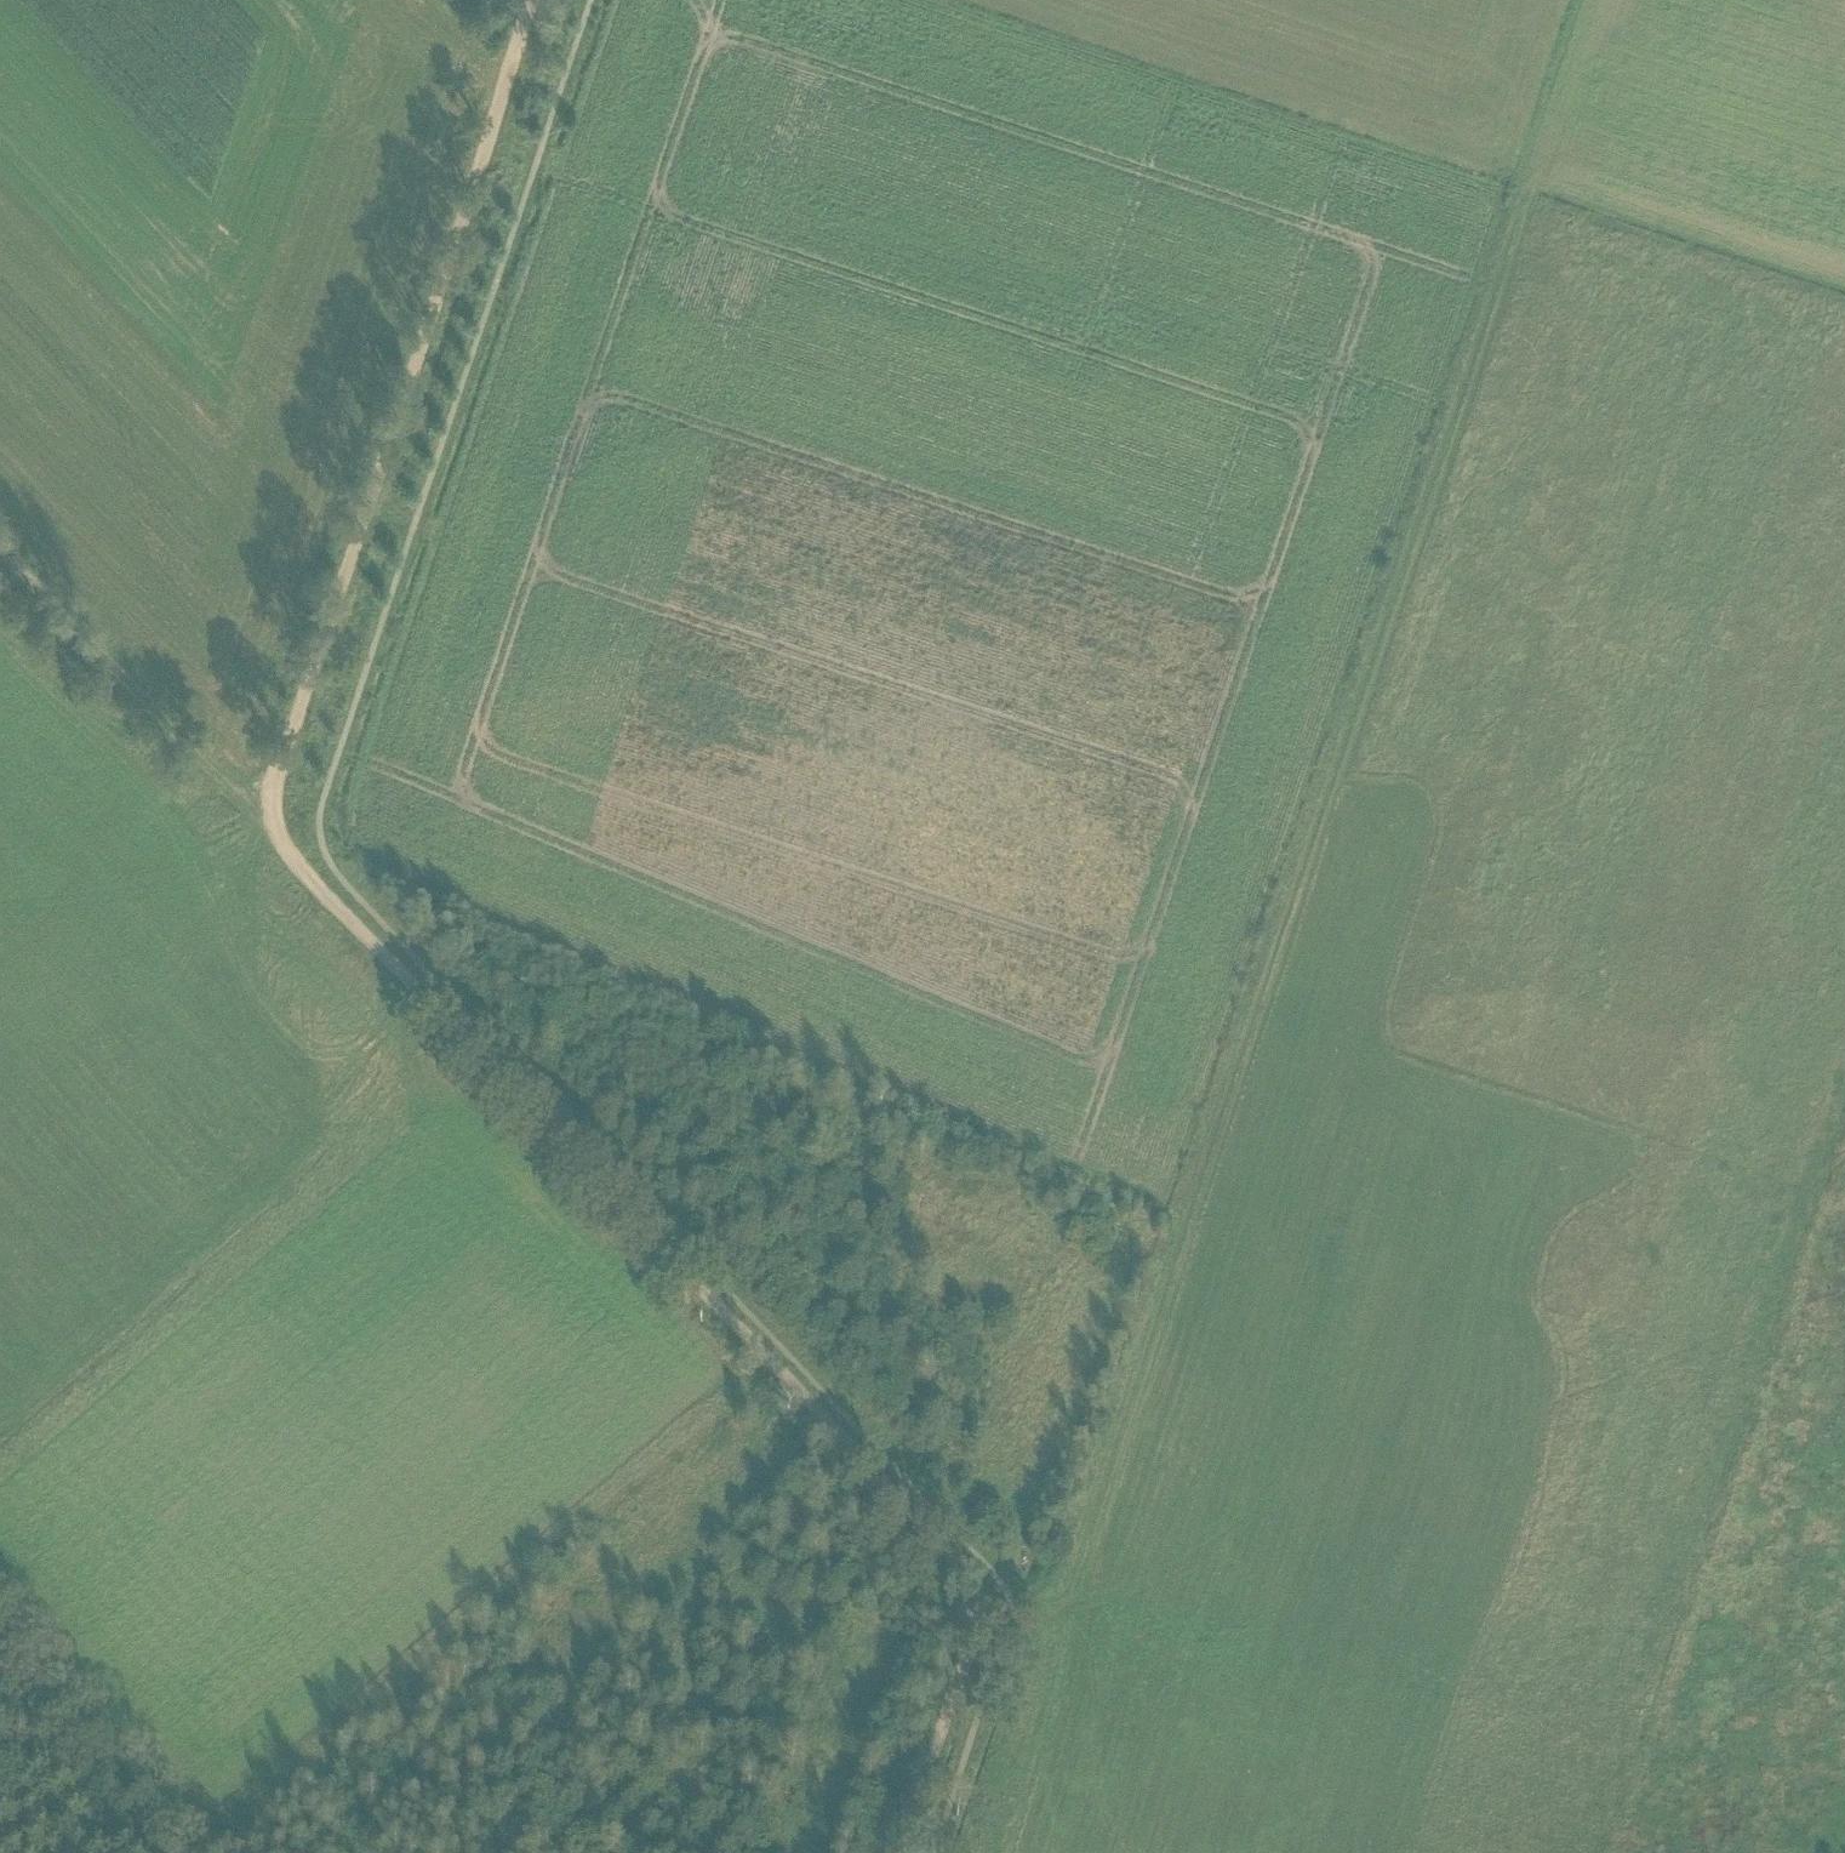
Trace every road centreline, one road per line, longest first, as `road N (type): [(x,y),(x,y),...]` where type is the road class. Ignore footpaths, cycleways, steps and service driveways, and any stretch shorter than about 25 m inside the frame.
road 1 (track): [(899,1852),(994,1600),(262,814)]
road 2 (track): [(262,814),(536,0)]
road 3 (track): [(262,814),(0,543)]

